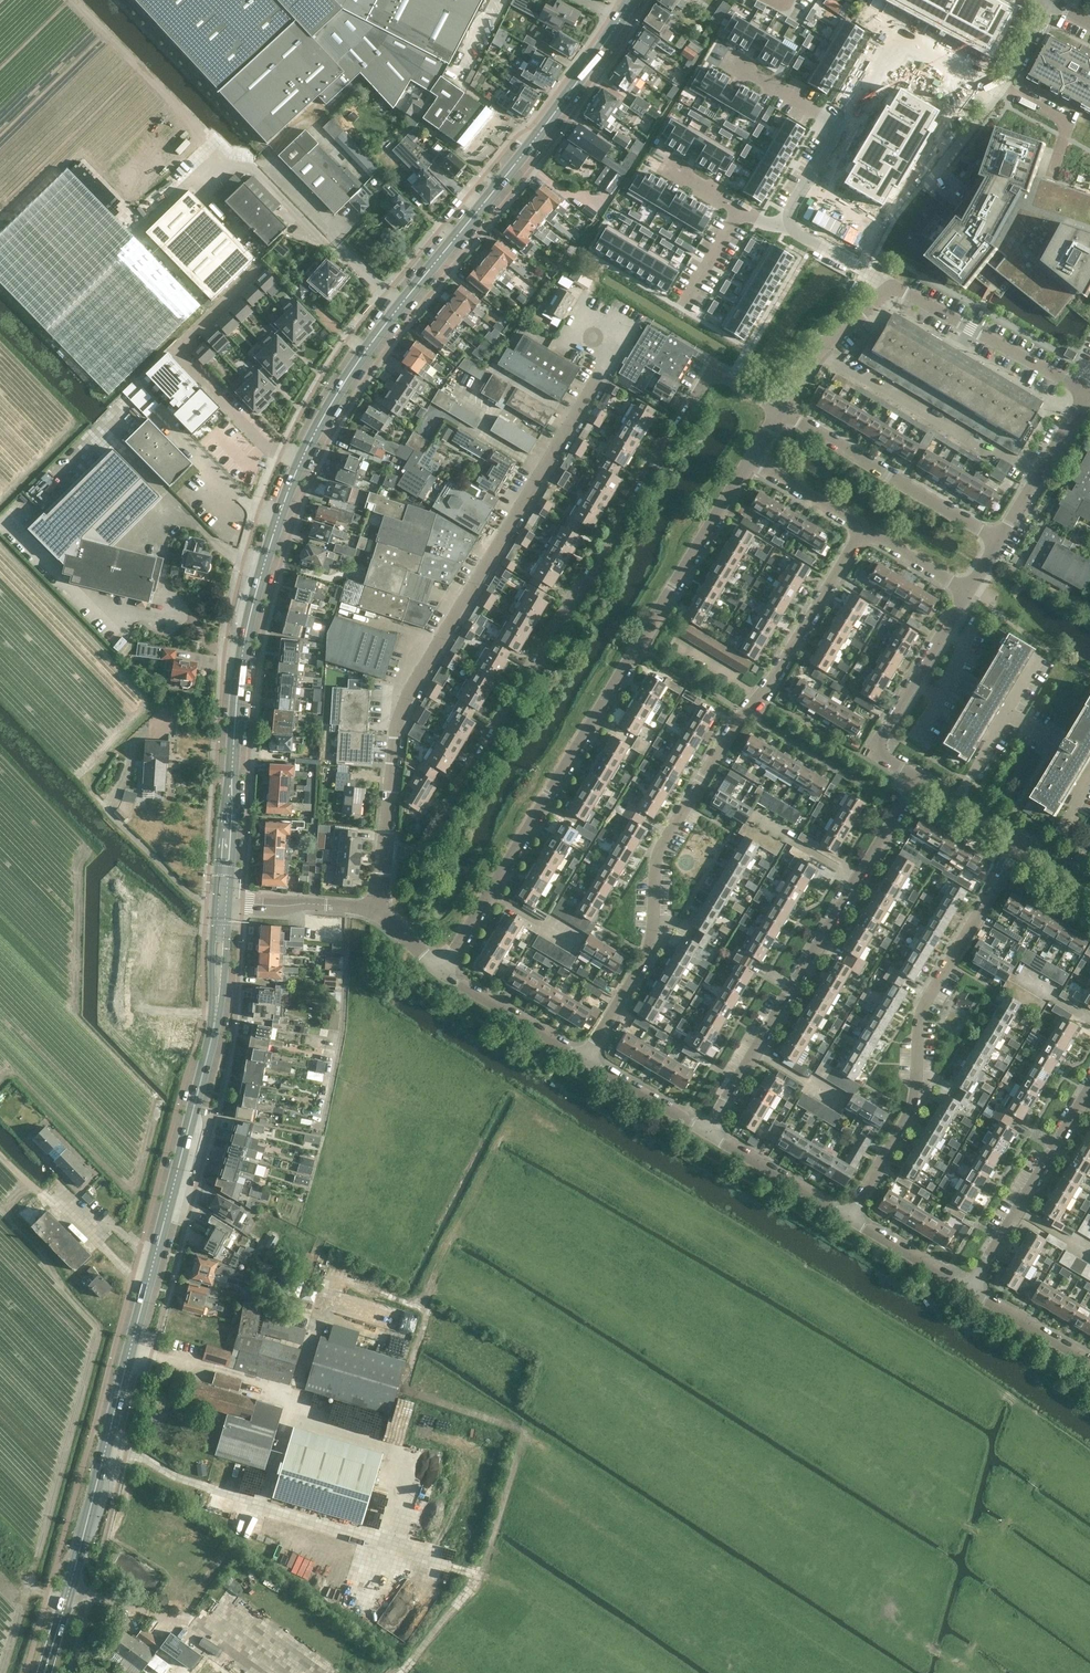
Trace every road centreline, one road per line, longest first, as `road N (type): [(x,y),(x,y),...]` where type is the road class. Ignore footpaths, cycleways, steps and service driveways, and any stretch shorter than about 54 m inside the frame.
road 1 (primary): [(222,902),(245,638),(301,461),(371,343),(538,135),(631,0)]
road 2 (primary): [(44,1672),(209,1049),(222,902)]
road 3 (residential): [(386,852),(418,852),(714,369),(784,410)]
road 4 (residential): [(487,892),(749,468)]
road 5 (residential): [(853,1213),(916,1108),(922,1002),(1021,840)]
road 6 (residential): [(586,1056),(653,943),(661,849),(760,694)]
road 7 (residential): [(999,539),(784,410)]
road 8 (residential): [(440,968),(378,908),(222,902)]
road 9 (unknown): [(1003,85),(889,22),(835,120)]
road 10 (residential): [(1038,475),(833,352)]
road 11 (residential): [(918,778),(874,751),(965,597)]
road 12 (residential): [(972,1286),(1089,1089)]
road 13 (residential): [(1089,391),(892,282)]
road 14 (residential): [(1050,1),(1003,85),(1069,123),(1054,172)]
road 15 (track): [(71,0),(215,148)]
road 16 (residential): [(757,1050),(858,879)]
road 17 (residential): [(836,248),(773,359),(716,327)]
road 18 (residential): [(760,694),(858,533)]
road 19 (residential): [(586,1056),(440,968)]
road 20 (residential): [(956,801),(1039,655)]
road 21 (residential): [(853,1213),(710,1129)]
road 22 (residential): [(710,1129),(586,1056)]
road 23 (track): [(9,704),(106,809)]
road 24 (residential): [(972,1286),(853,1213)]
road 25 (residential): [(1089,1355),(972,1286)]
road 26 (residential): [(858,533),(749,468)]
road 27 (residential): [(965,597),(858,533)]
road 28 (residential): [(858,879),(753,817)]
road 29 (residential): [(835,120),(730,61)]

